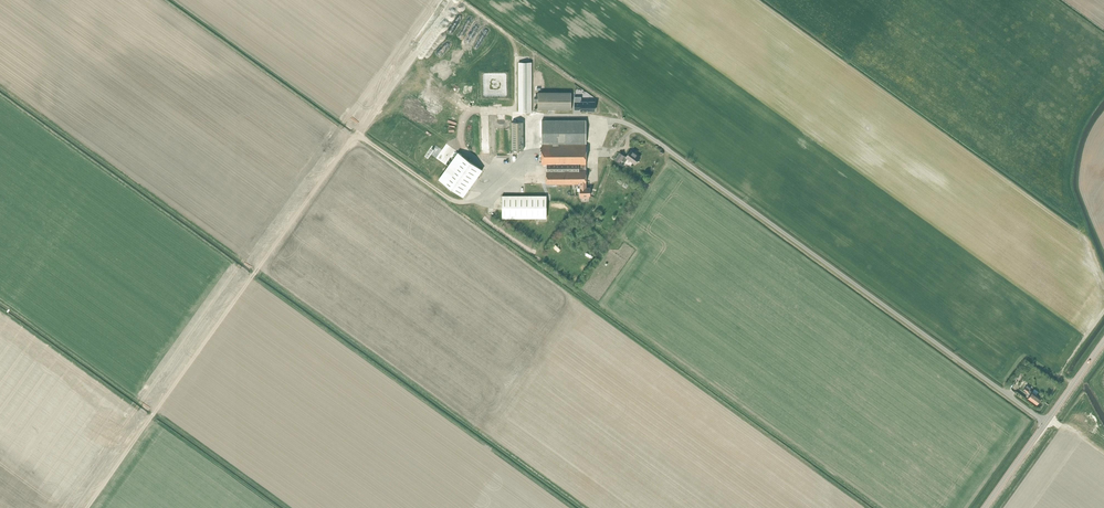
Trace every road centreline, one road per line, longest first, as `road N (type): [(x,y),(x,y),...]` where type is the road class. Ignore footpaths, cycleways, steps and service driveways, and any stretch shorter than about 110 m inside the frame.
road 1 (track): [(627,124),(536,117),(532,162),(485,199),(461,203),(365,138),(351,139),(87,507)]
road 2 (tertiary): [(984,507),(1103,339)]

